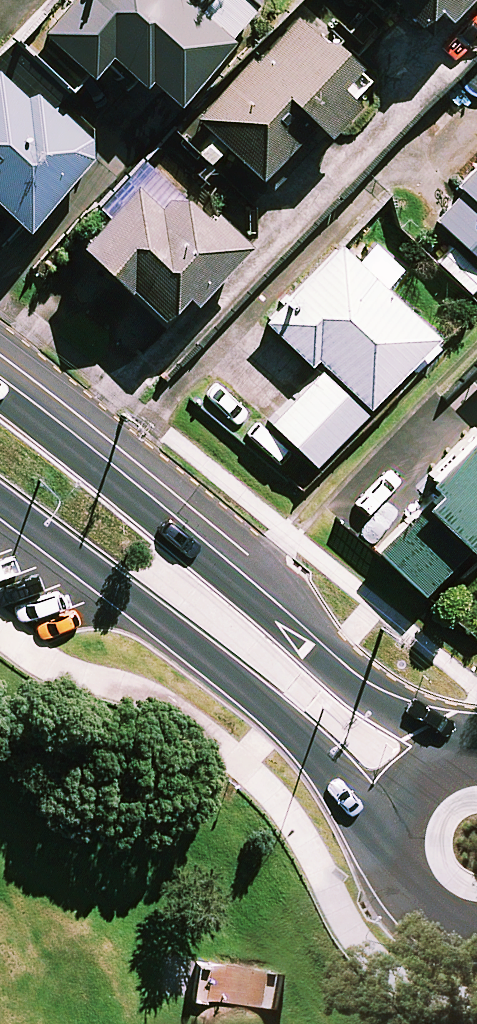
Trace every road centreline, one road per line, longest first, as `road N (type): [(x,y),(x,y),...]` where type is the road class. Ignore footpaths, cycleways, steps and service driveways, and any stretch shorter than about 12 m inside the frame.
road 1 (secondary): [(0,402),(324,665),(466,753)]
road 2 (secondary): [(385,851),(326,757),(229,671),(0,500)]
road 3 (secondary): [(385,851),(400,793),(438,761),(466,753)]
road 4 (secondary): [(476,937),(421,917),(385,851)]

